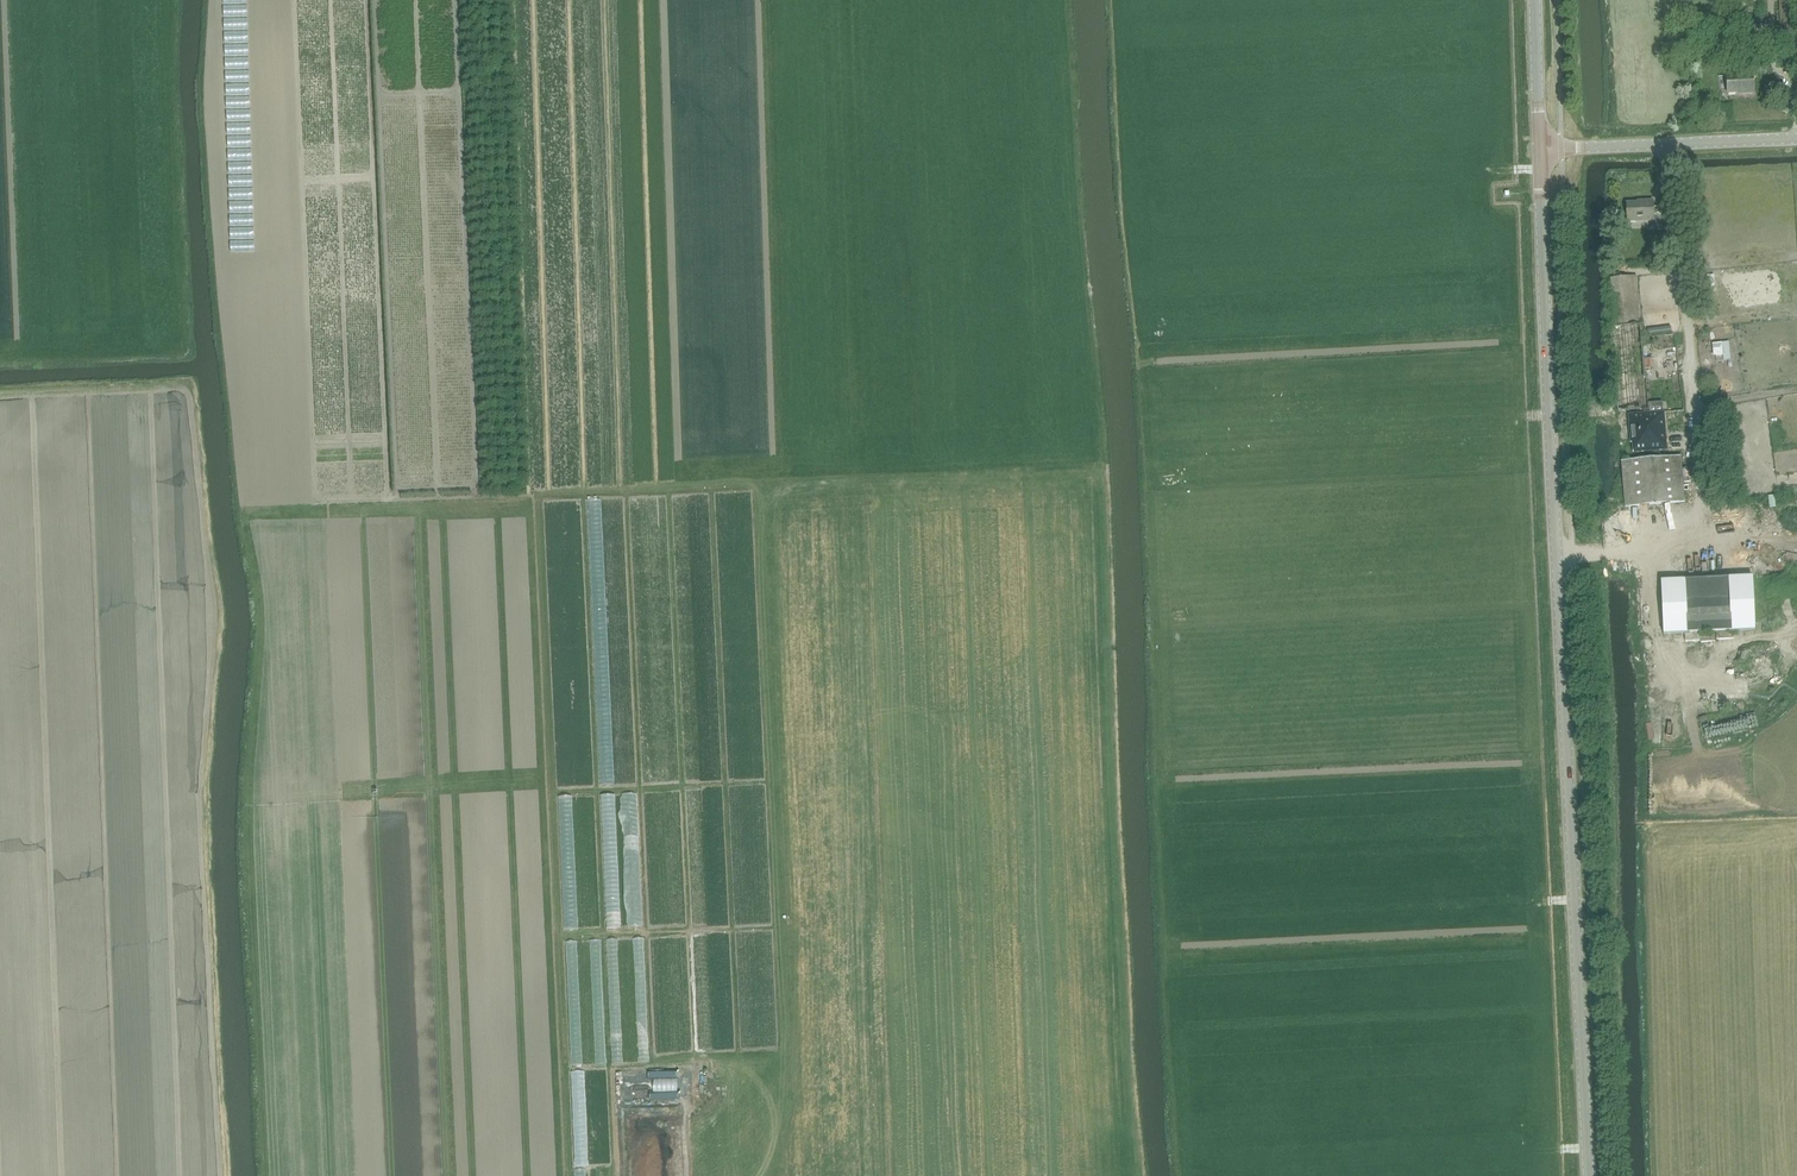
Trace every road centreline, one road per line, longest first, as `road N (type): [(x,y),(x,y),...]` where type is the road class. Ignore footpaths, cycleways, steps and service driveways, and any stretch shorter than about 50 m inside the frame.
road 1 (unclassified): [(1539,151),(1587,1175)]
road 2 (unclassified): [(1539,151),(1796,138)]
road 3 (unclassified): [(1539,151),(1535,0)]

